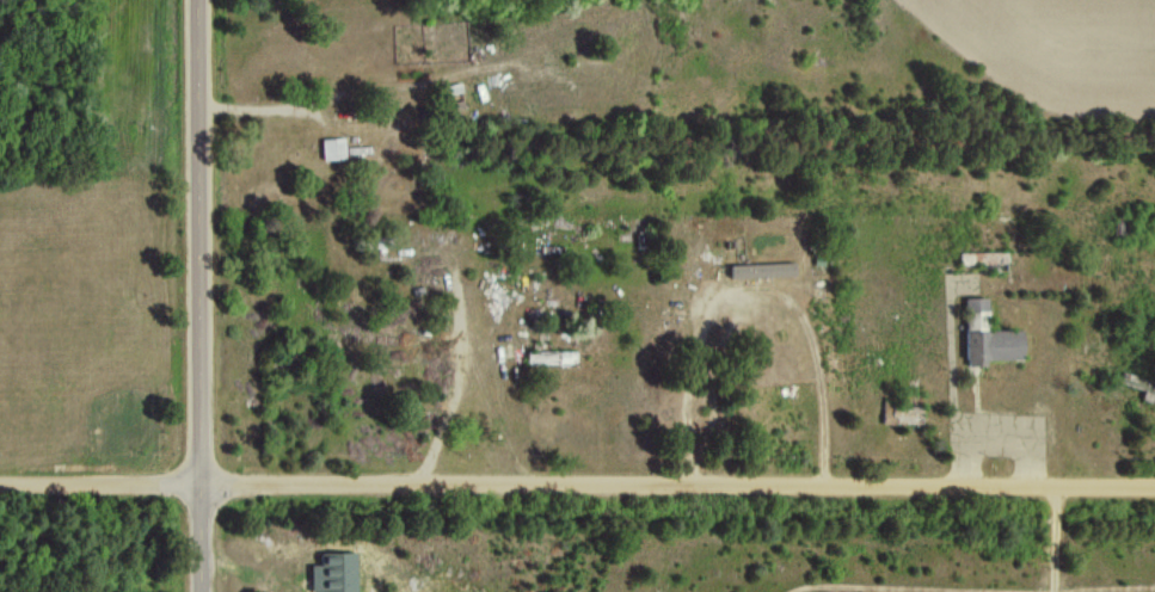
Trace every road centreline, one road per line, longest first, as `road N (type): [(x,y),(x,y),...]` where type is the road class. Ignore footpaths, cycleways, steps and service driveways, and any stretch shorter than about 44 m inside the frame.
road 1 (residential): [(0,484),(1154,489)]
road 2 (residential): [(201,591),(199,0)]

